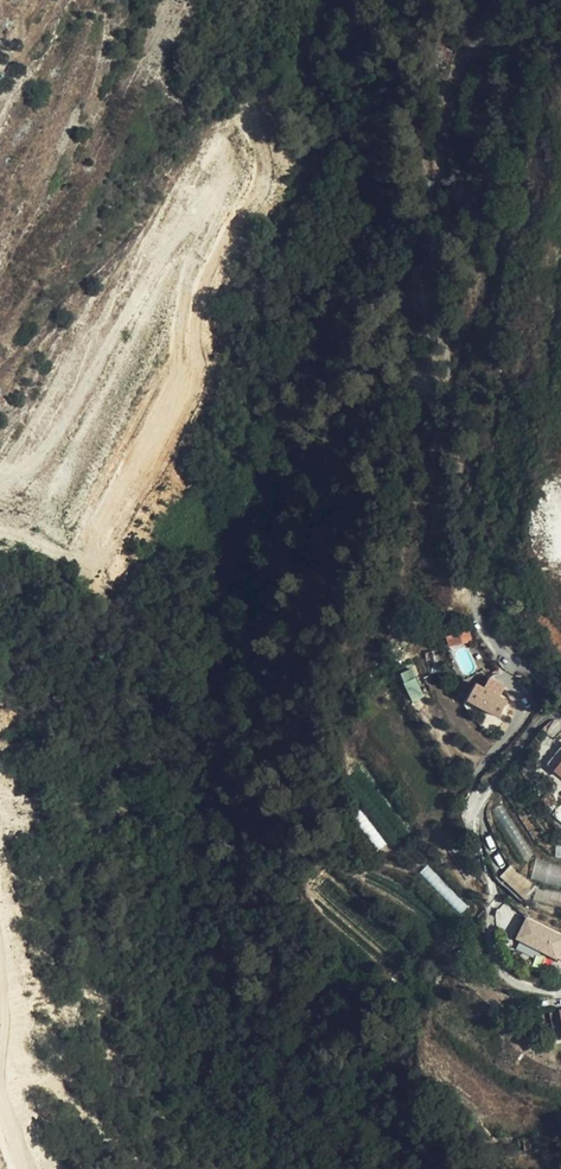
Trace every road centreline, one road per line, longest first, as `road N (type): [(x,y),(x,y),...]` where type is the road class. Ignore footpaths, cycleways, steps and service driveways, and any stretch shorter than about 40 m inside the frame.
road 1 (residential): [(560,690),(488,632),(475,597),(466,376),(482,240),(449,110),(457,70),(483,32),(469,0)]

